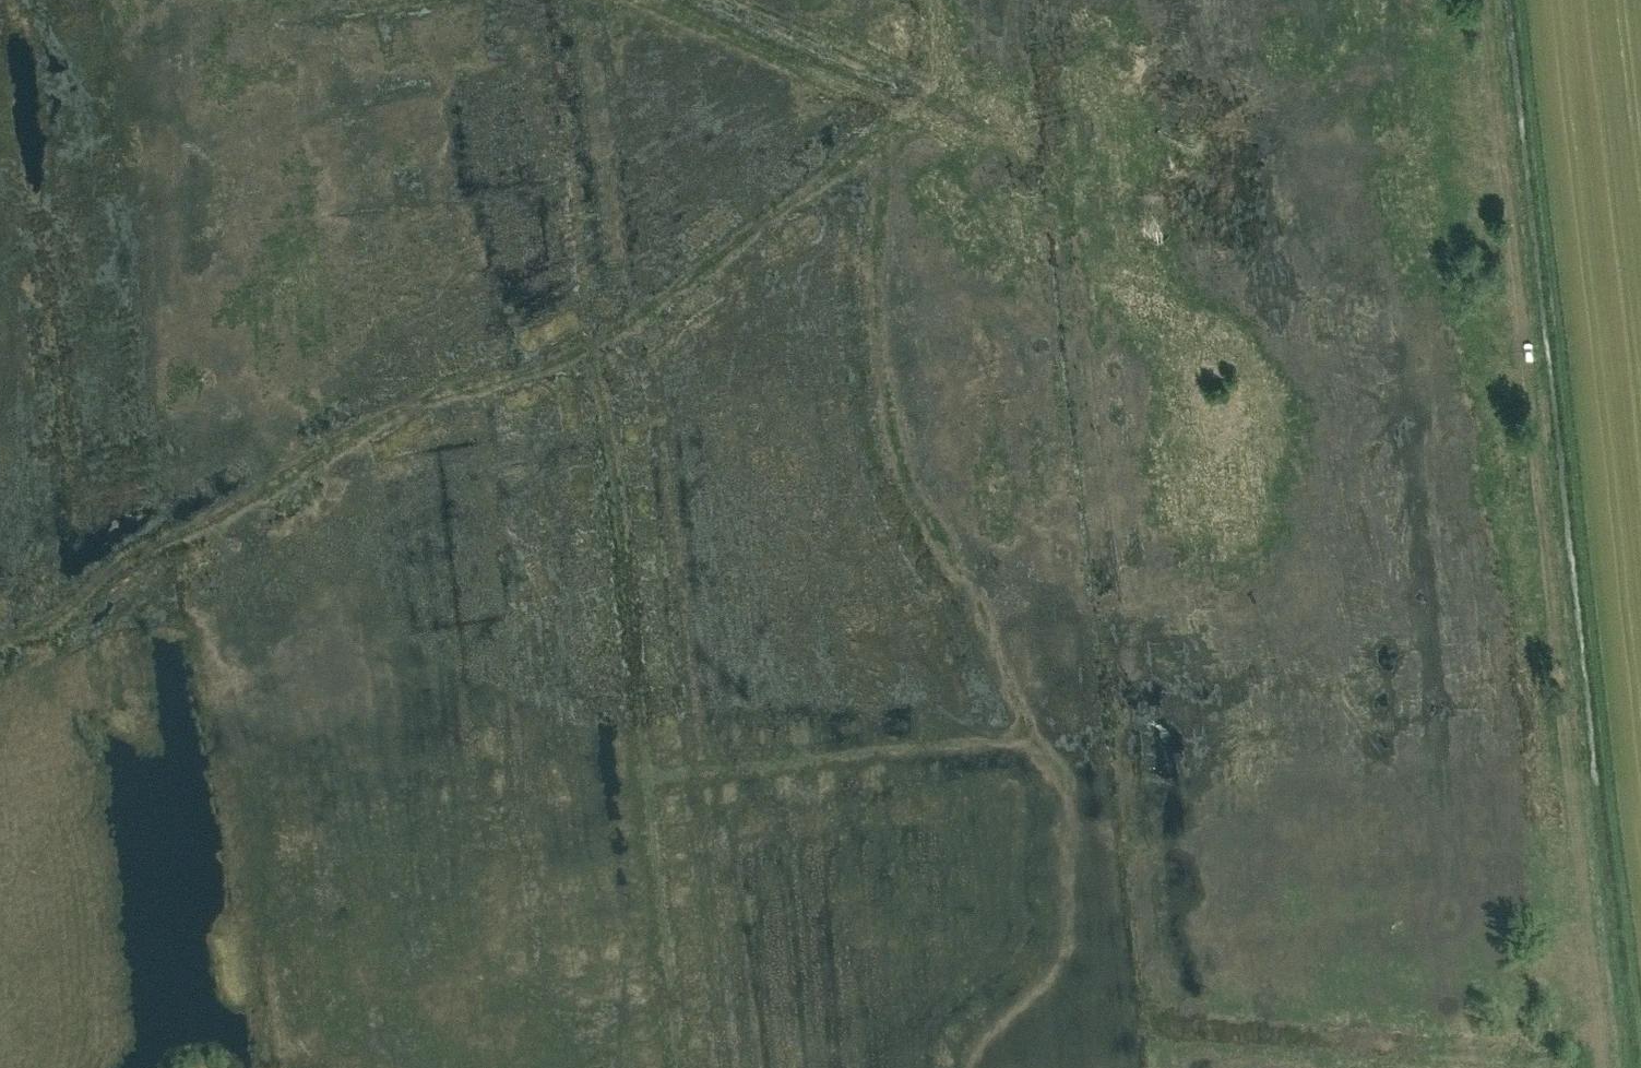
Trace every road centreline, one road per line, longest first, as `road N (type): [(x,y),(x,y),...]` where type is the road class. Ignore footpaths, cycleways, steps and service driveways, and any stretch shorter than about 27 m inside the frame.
road 1 (track): [(1490,0),(1612,1067)]

